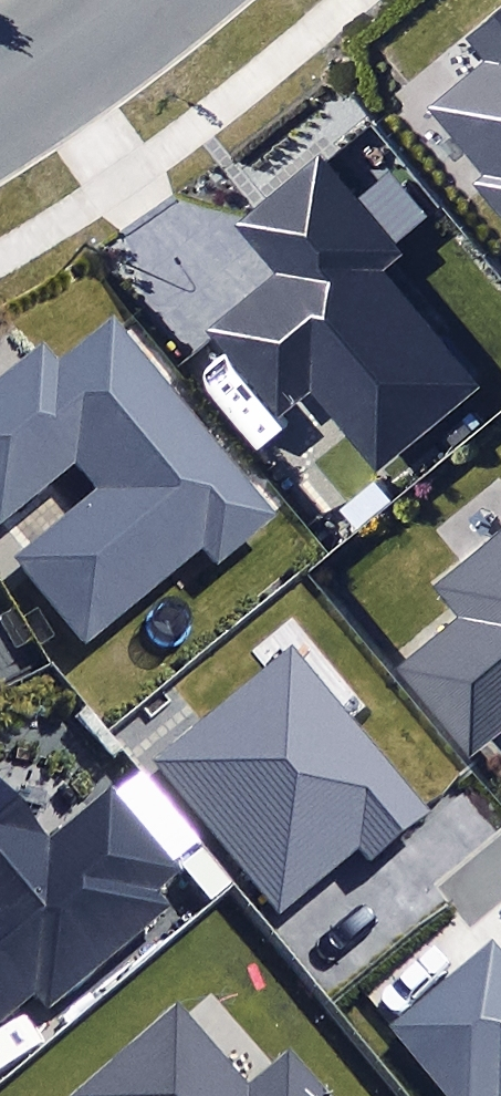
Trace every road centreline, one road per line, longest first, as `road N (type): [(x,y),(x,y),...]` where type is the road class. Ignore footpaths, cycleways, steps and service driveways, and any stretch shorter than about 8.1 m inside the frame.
road 1 (residential): [(121,0),(0,91)]

